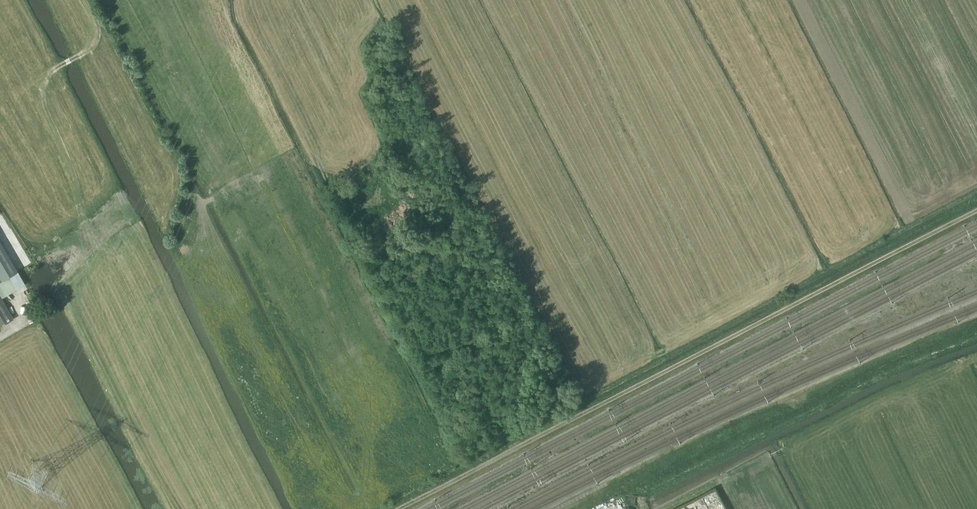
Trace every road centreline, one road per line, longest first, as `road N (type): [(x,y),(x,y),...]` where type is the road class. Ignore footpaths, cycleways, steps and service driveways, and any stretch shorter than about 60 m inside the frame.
road 1 (track): [(399,508),(976,211)]

